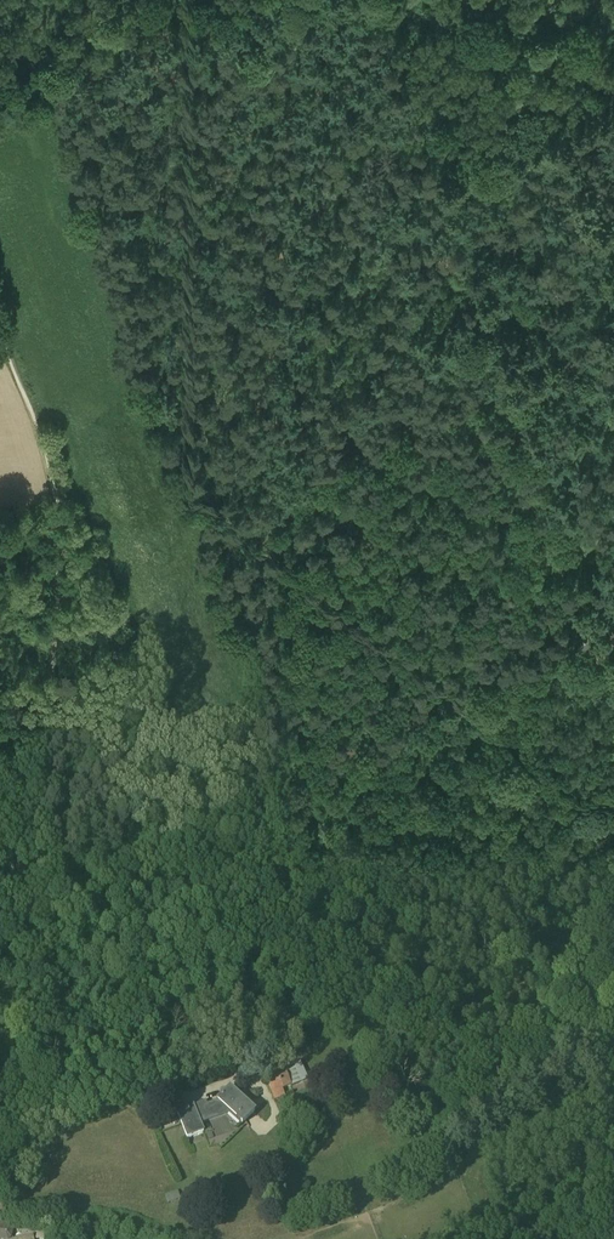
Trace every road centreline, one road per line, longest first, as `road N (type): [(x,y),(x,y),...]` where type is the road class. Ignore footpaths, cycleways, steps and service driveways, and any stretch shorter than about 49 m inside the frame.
road 1 (track): [(613,626),(310,794),(41,884)]
road 2 (track): [(0,328),(44,445),(57,509),(41,884)]
road 3 (unclassified): [(0,1191),(20,1137),(41,884),(0,892)]
road 4 (track): [(0,101),(241,0)]

